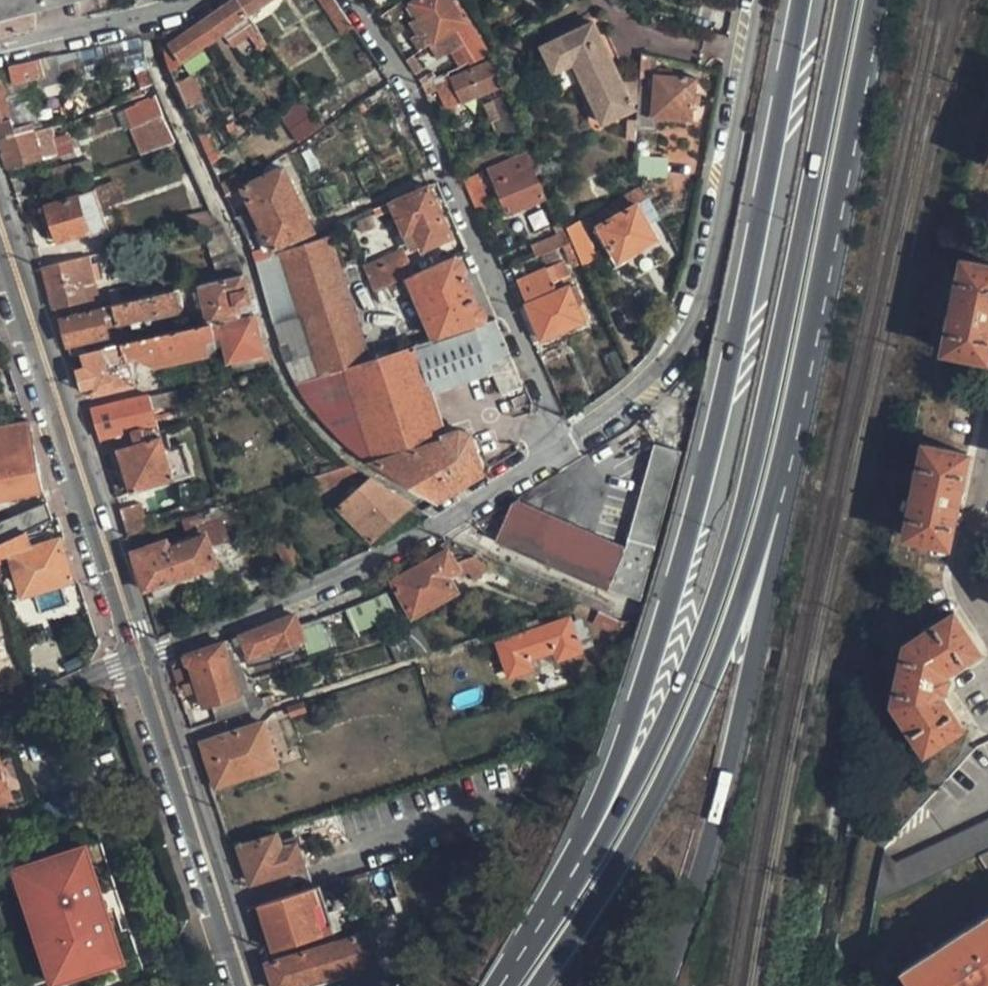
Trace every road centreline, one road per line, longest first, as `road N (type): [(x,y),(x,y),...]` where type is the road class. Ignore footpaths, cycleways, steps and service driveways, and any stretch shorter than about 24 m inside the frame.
road 1 (trunk): [(845,0),(743,506),(696,649),(634,788),(558,898)]
road 2 (trunk): [(800,0),(733,338),(658,640),(615,767),(558,898)]
road 3 (trunk): [(536,985),(635,831),(717,663),(754,561),(828,254)]
road 4 (trunk): [(663,985),(711,846),(796,465),(828,254)]
road 5 (residential): [(760,0),(687,320),(642,387),(561,449)]
road 6 (residential): [(354,0),(418,101),(561,449)]
road 7 (residential): [(561,449),(350,573),(139,658)]
road 8 (tertiary): [(0,228),(139,658)]
road 9 (tertiary): [(139,658),(248,985)]
road 10 (trunk): [(828,254),(877,0)]
road 11 (residential): [(0,51),(192,0)]
road 12 (residential): [(0,721),(139,658)]

